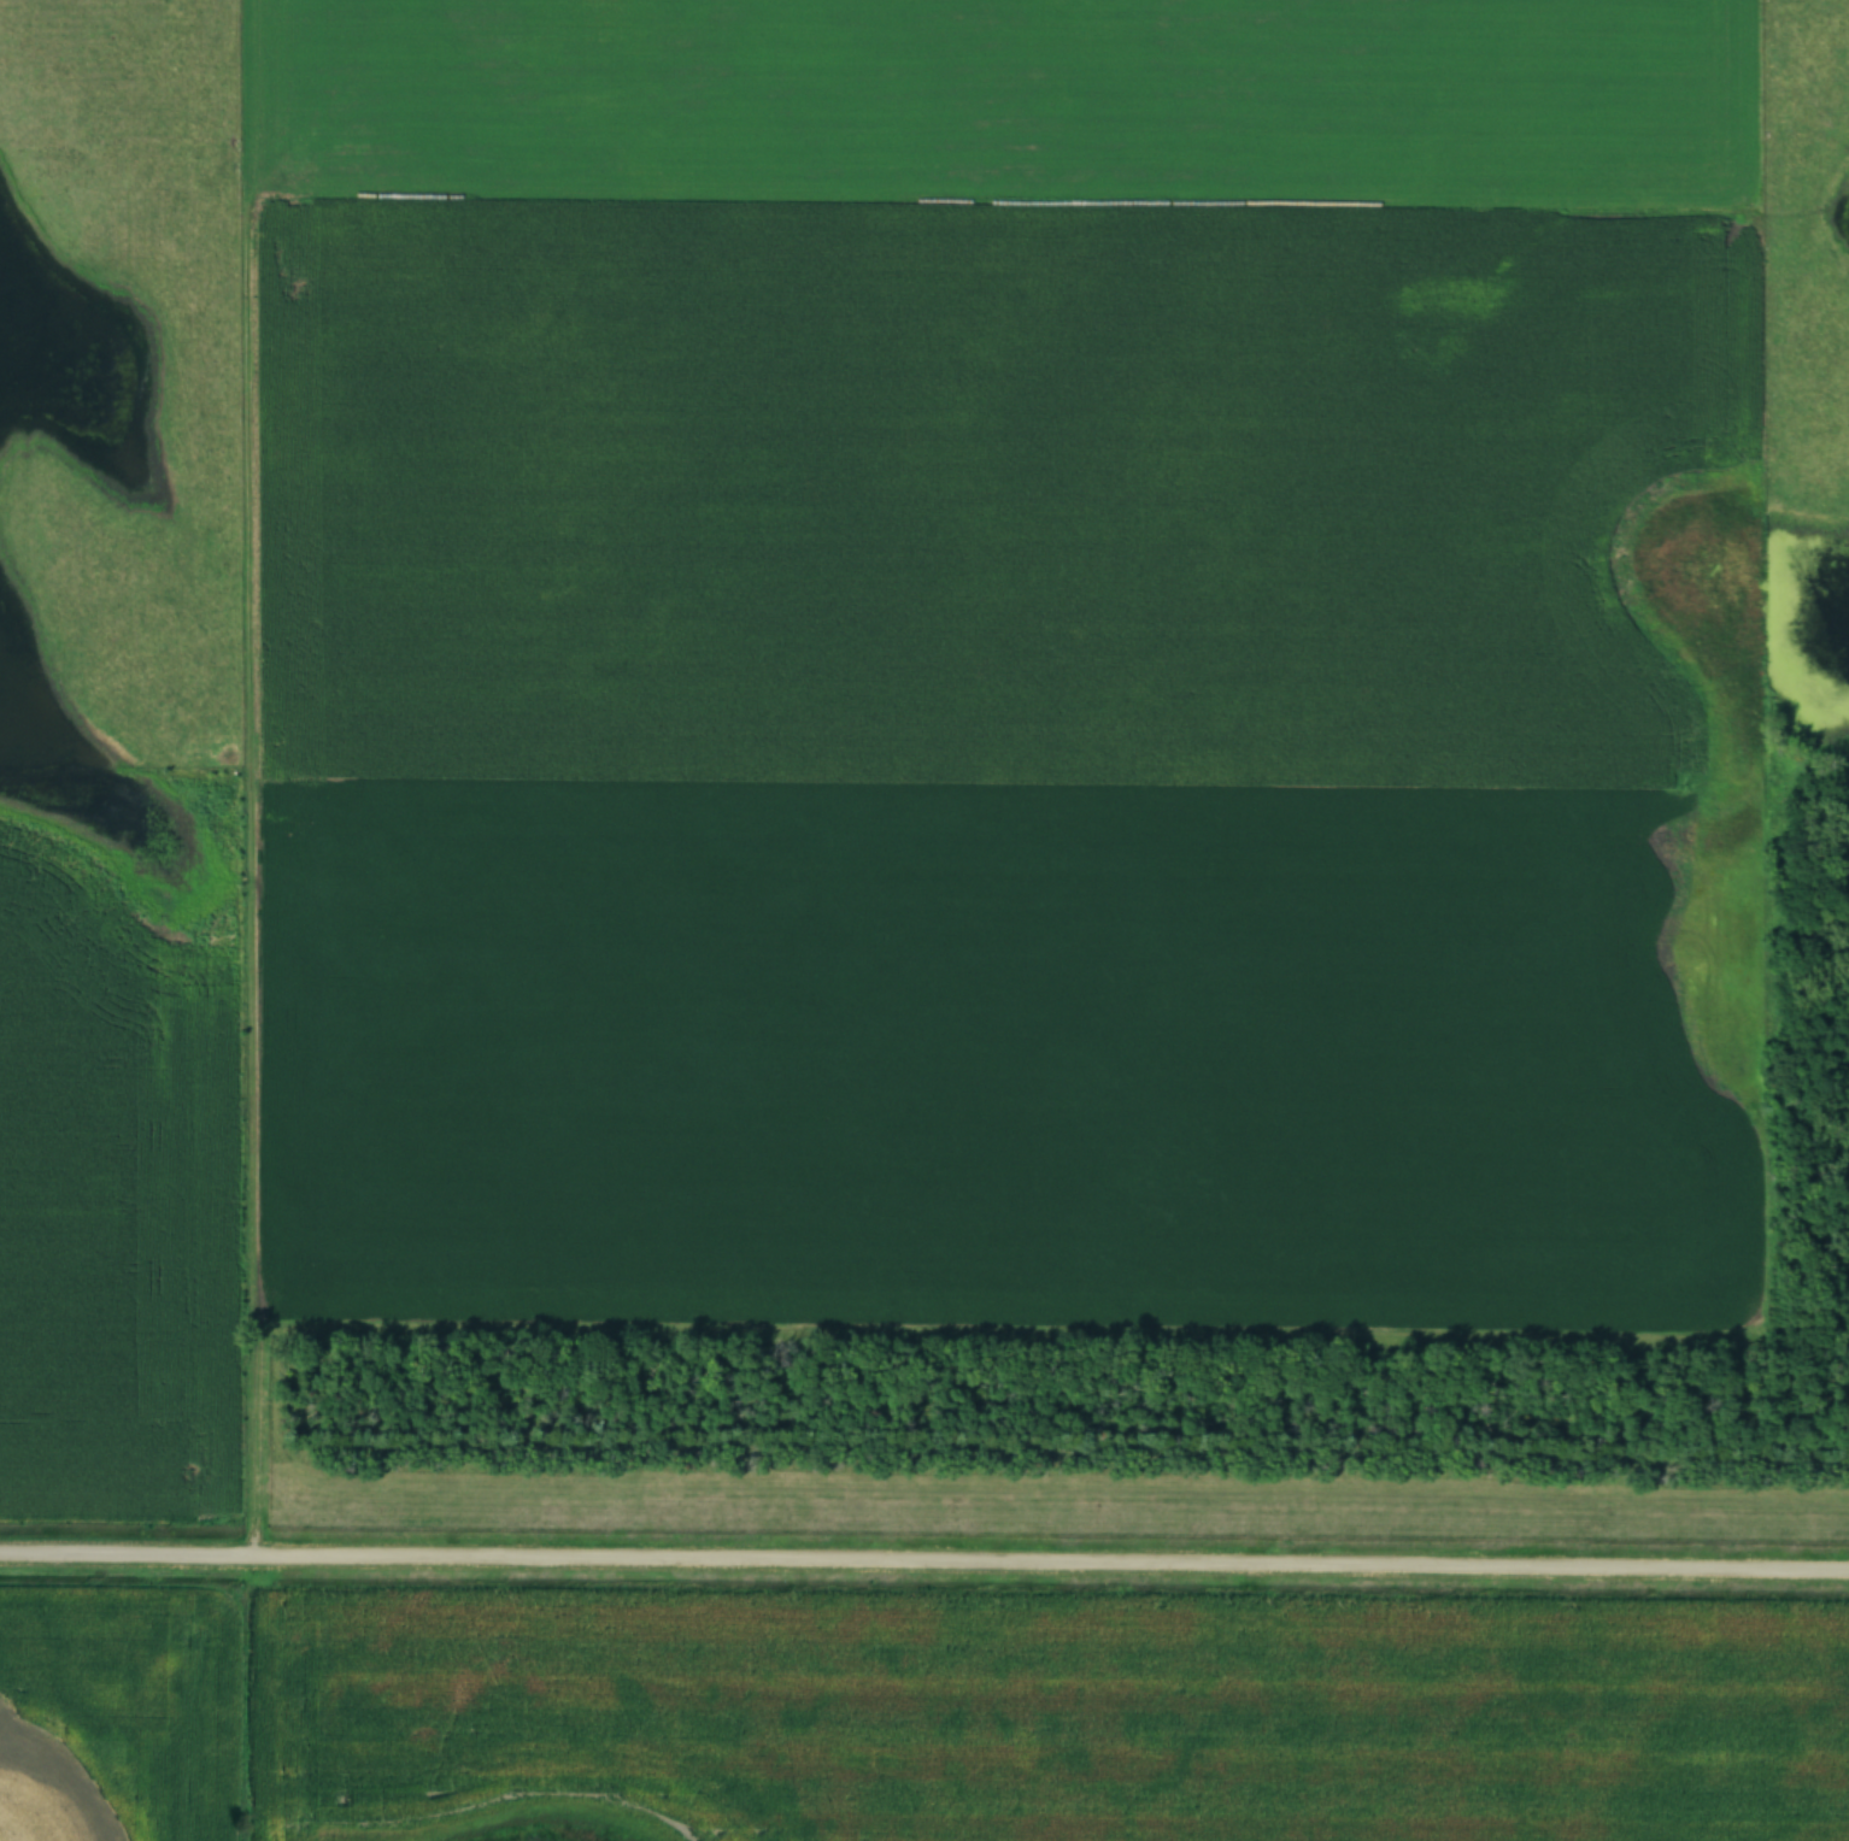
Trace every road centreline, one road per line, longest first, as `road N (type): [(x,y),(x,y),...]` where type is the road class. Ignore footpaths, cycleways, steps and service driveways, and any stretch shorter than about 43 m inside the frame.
road 1 (residential): [(1848,1568),(0,1551)]

